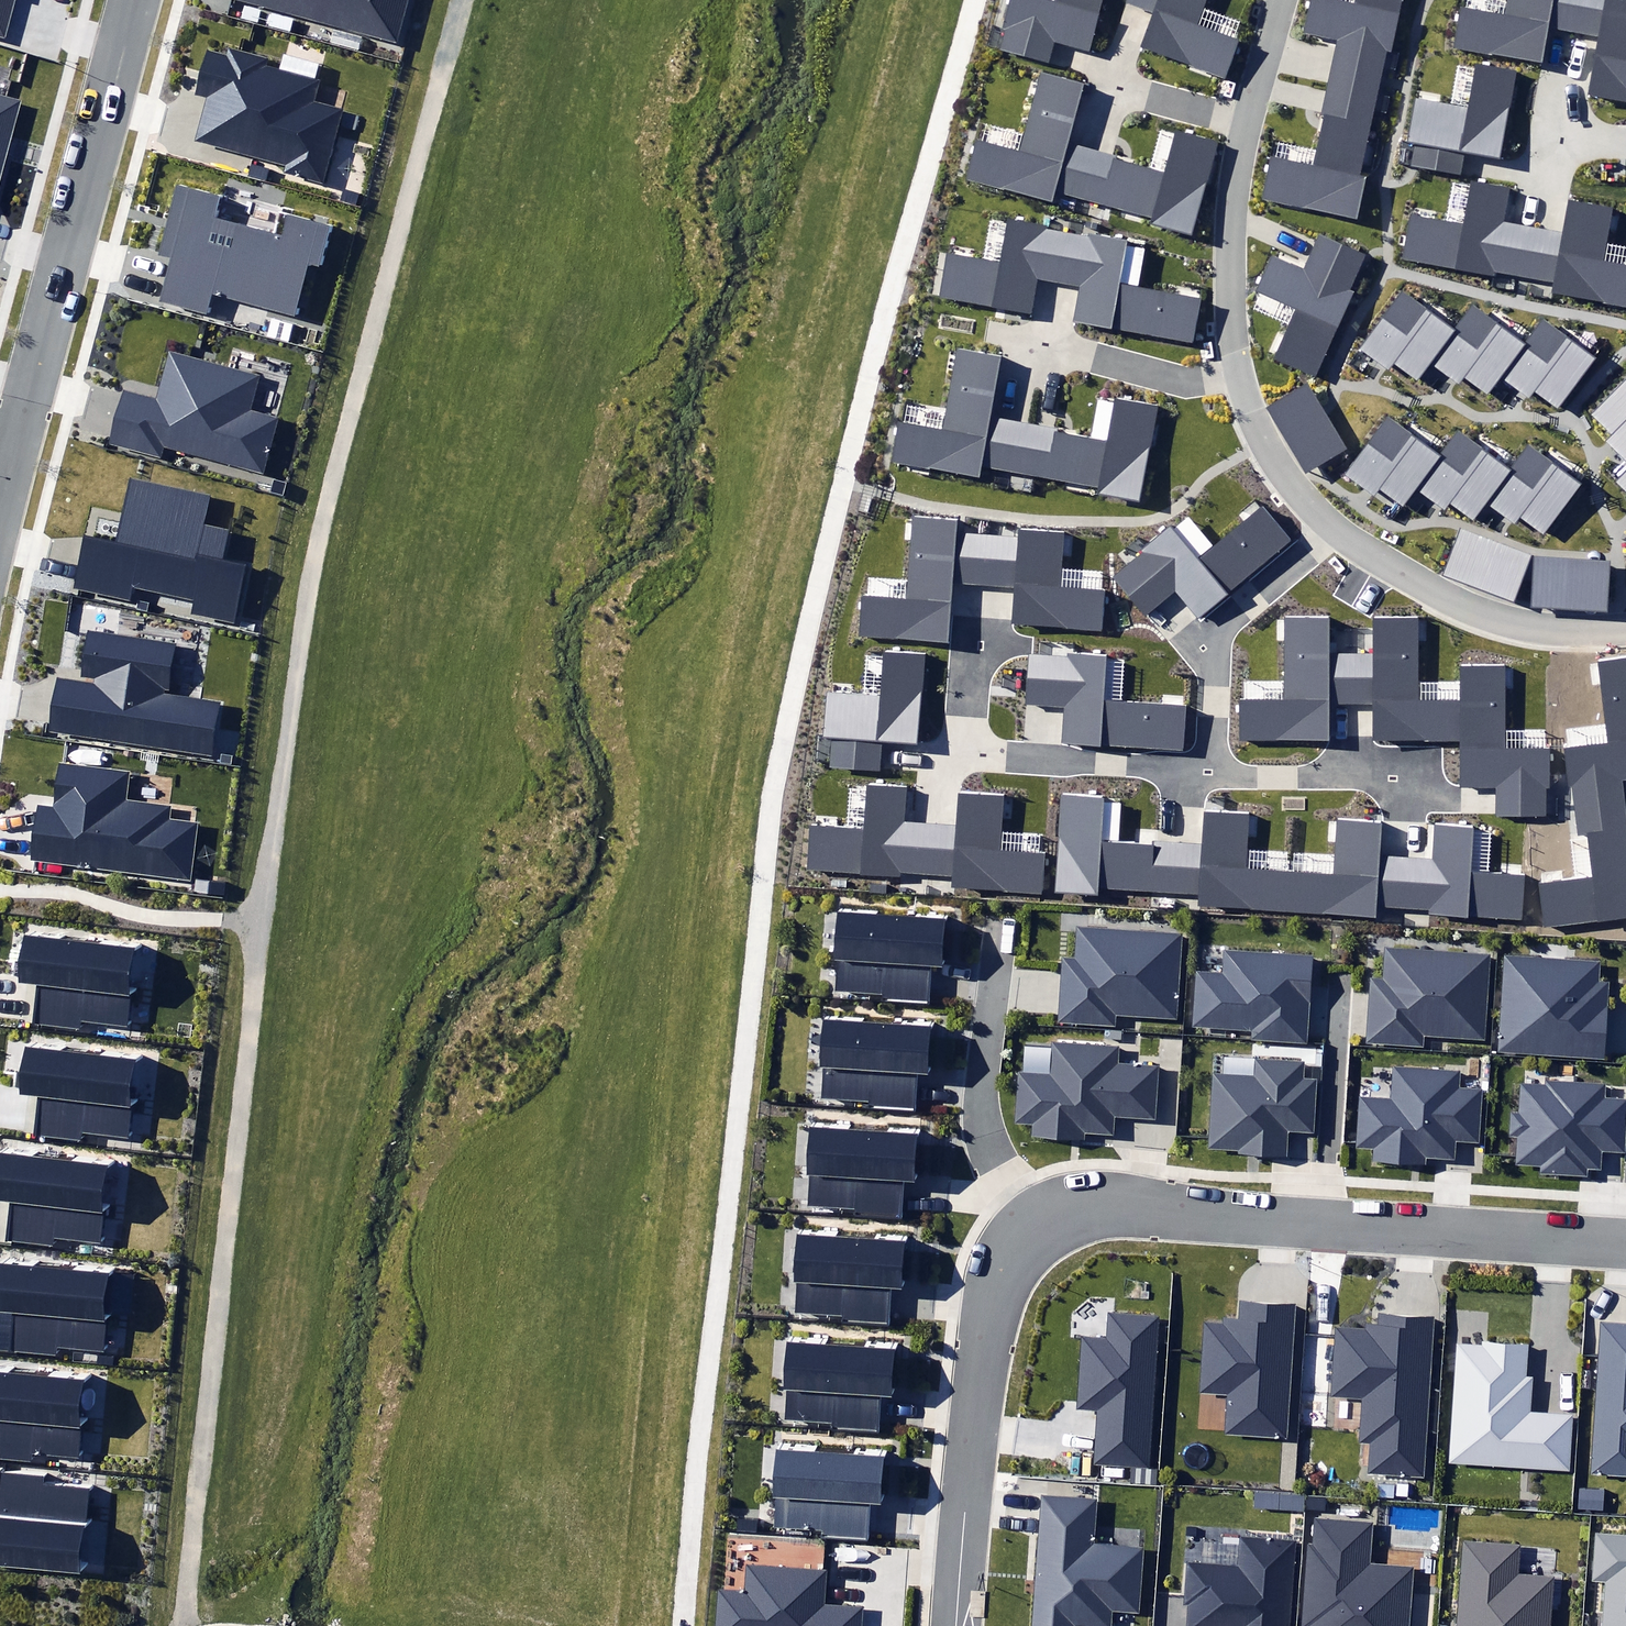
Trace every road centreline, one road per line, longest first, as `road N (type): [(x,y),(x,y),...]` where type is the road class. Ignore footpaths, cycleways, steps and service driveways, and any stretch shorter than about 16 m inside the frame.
road 1 (residential): [(956,1625),(987,1325),(1008,1262),(1036,1232),(1090,1213),(1149,1211),(1625,1243)]
road 2 (residential): [(0,501),(133,0)]

